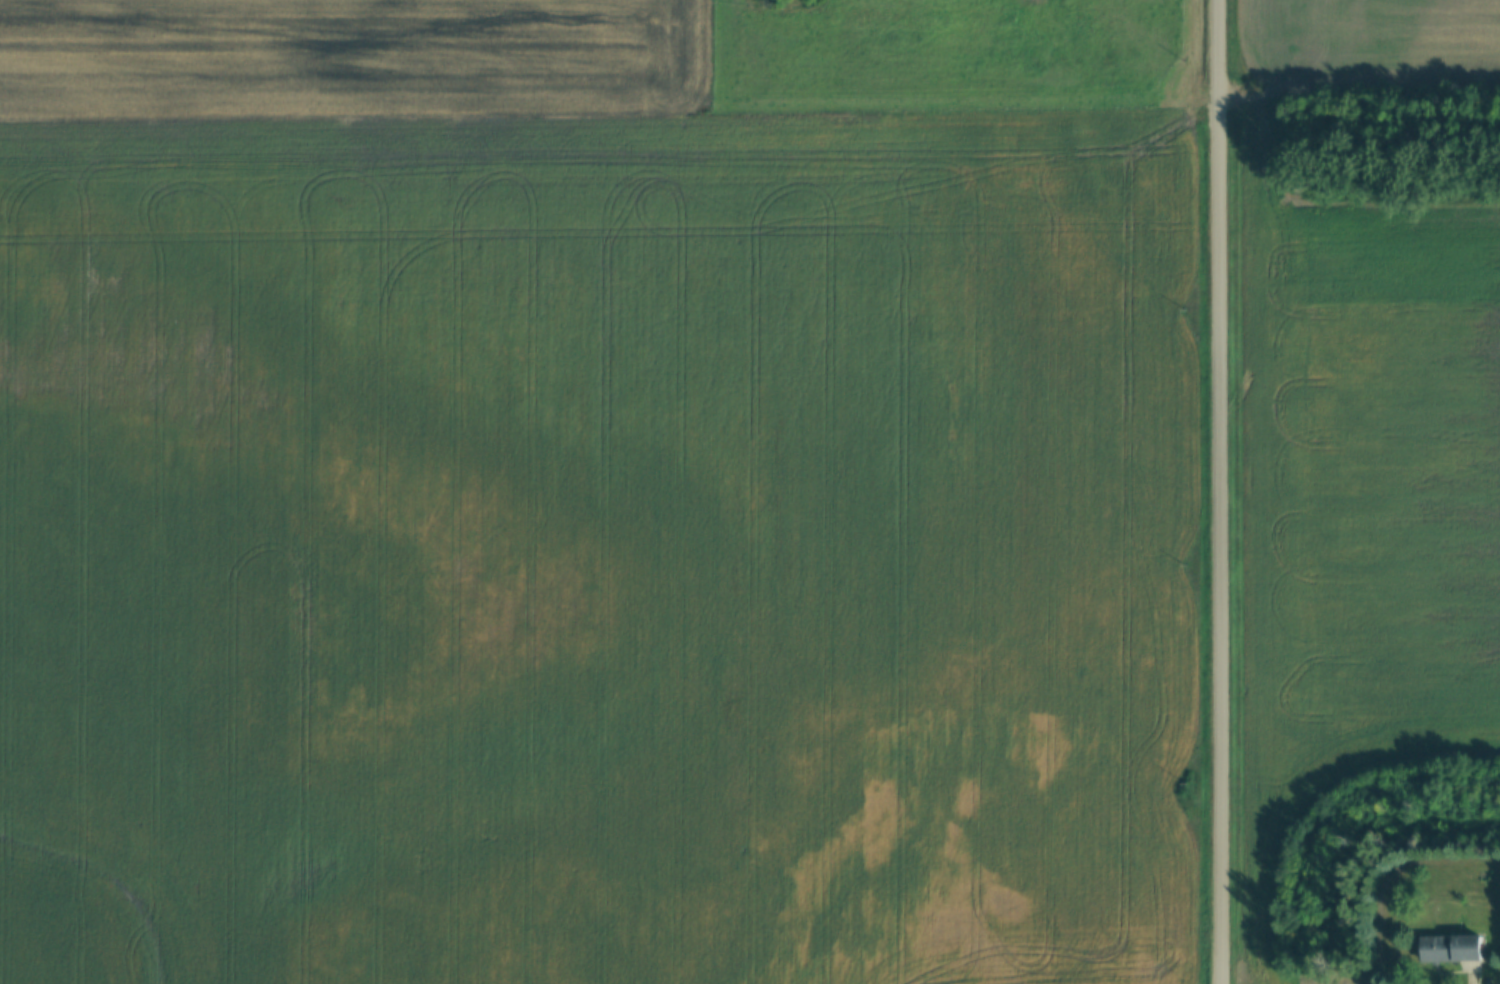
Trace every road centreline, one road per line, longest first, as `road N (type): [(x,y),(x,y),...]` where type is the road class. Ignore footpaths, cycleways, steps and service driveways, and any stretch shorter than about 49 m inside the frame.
road 1 (residential): [(1224,983),(1223,0)]

